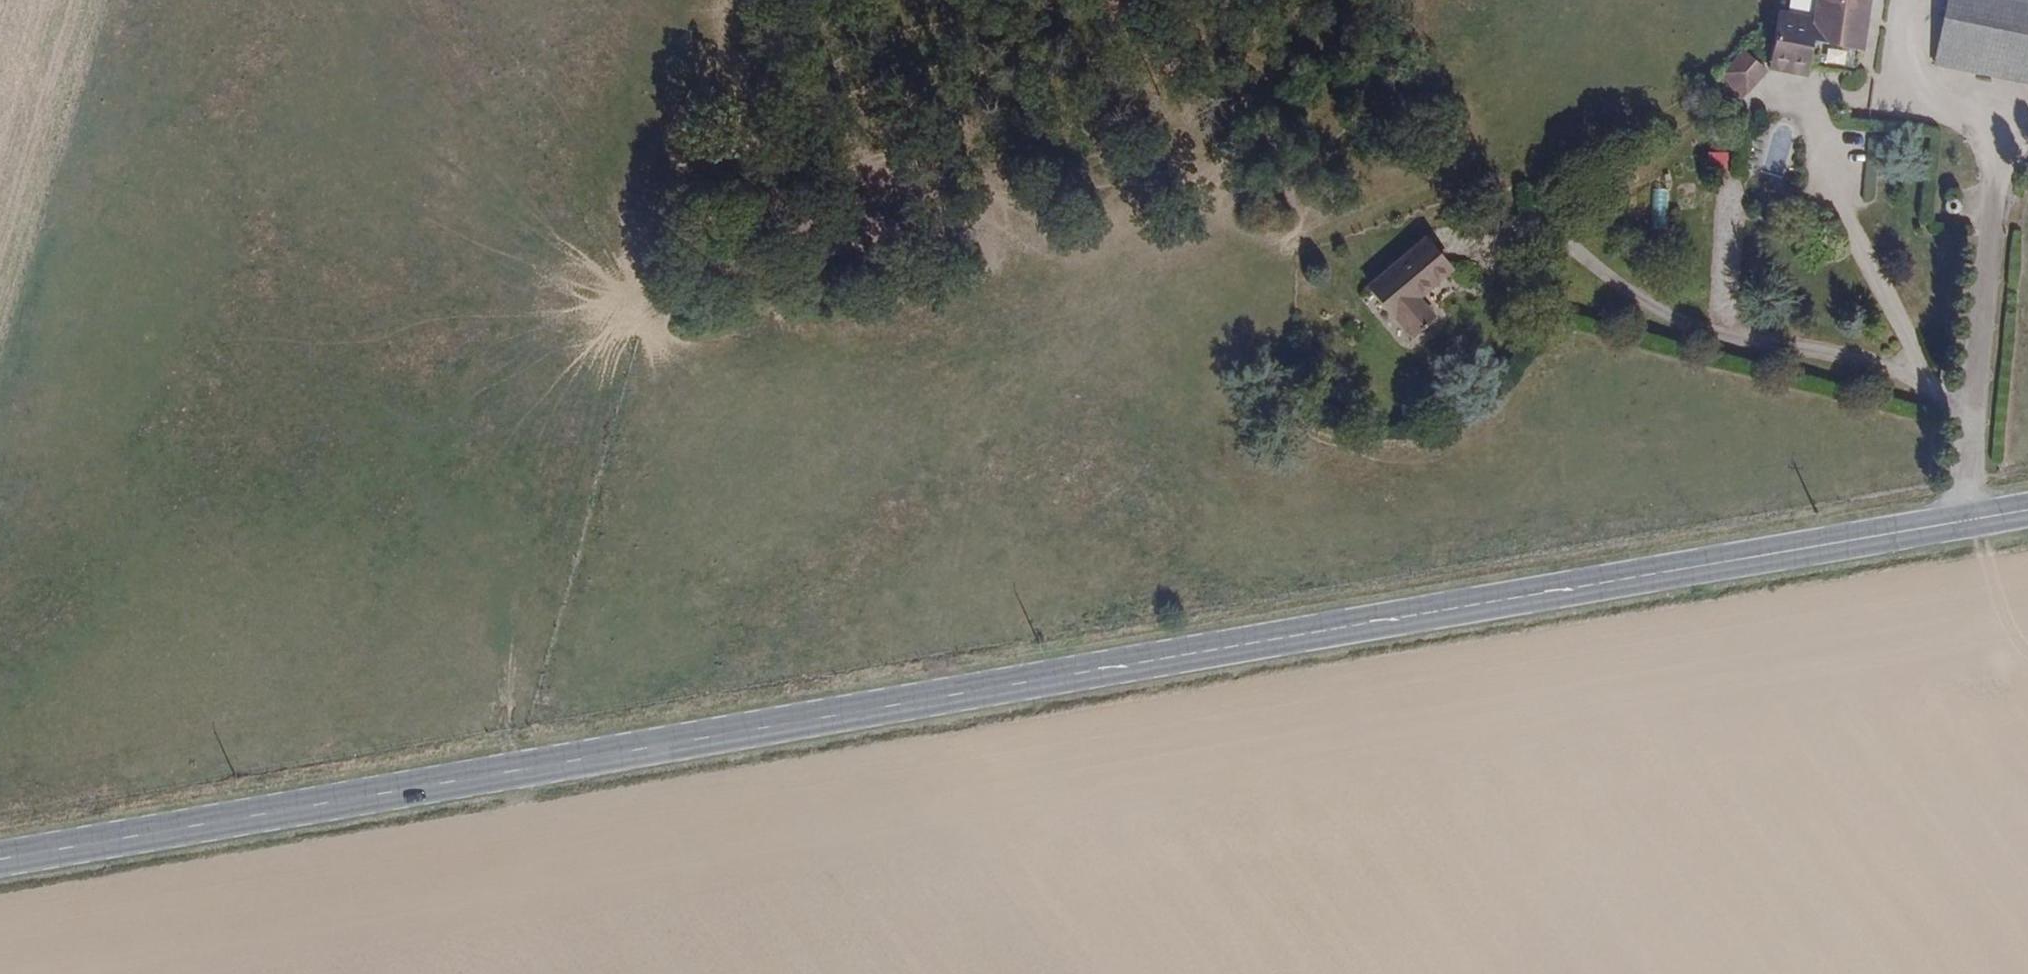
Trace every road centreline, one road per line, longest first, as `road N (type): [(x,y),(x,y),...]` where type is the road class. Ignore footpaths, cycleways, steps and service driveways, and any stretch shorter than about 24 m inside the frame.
road 1 (secondary): [(2027,513),(0,856)]

